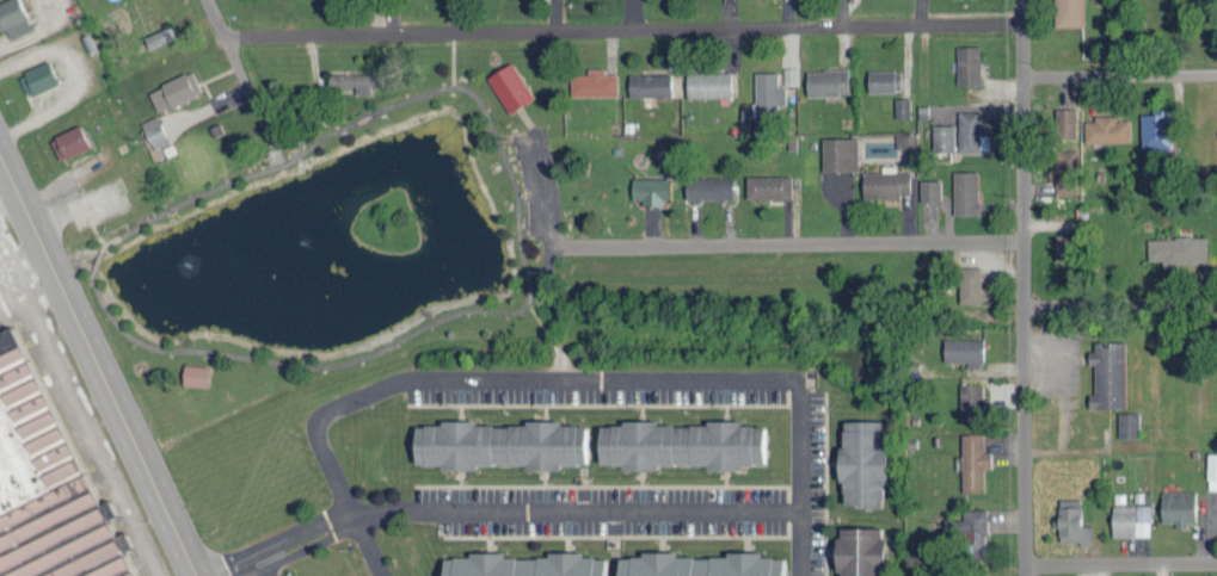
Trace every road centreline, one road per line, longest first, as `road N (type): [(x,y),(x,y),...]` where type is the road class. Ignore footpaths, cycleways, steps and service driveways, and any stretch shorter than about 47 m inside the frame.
road 1 (residential): [(1021,23),(223,32)]
road 2 (residential): [(227,575),(375,512),(801,510)]
road 3 (residential): [(1025,575),(1021,0)]
road 4 (primary): [(202,575),(0,142)]
road 5 (residential): [(1024,241),(567,247)]
road 6 (residential): [(1216,72),(1022,75)]
road 7 (residential): [(1216,303),(1022,306)]
road 8 (residential): [(1216,562),(1025,564)]

